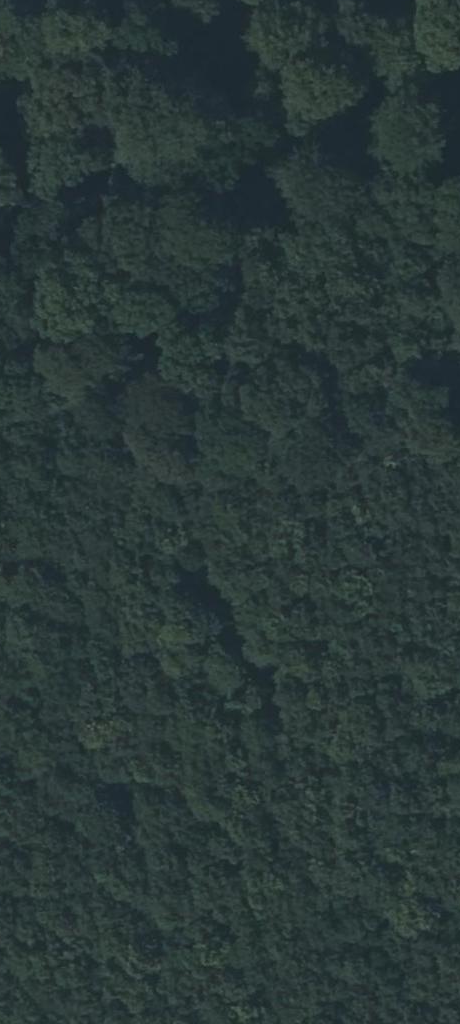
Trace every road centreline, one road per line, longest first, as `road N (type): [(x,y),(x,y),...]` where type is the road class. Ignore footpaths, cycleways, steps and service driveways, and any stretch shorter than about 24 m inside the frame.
road 1 (track): [(0,66),(282,0)]

